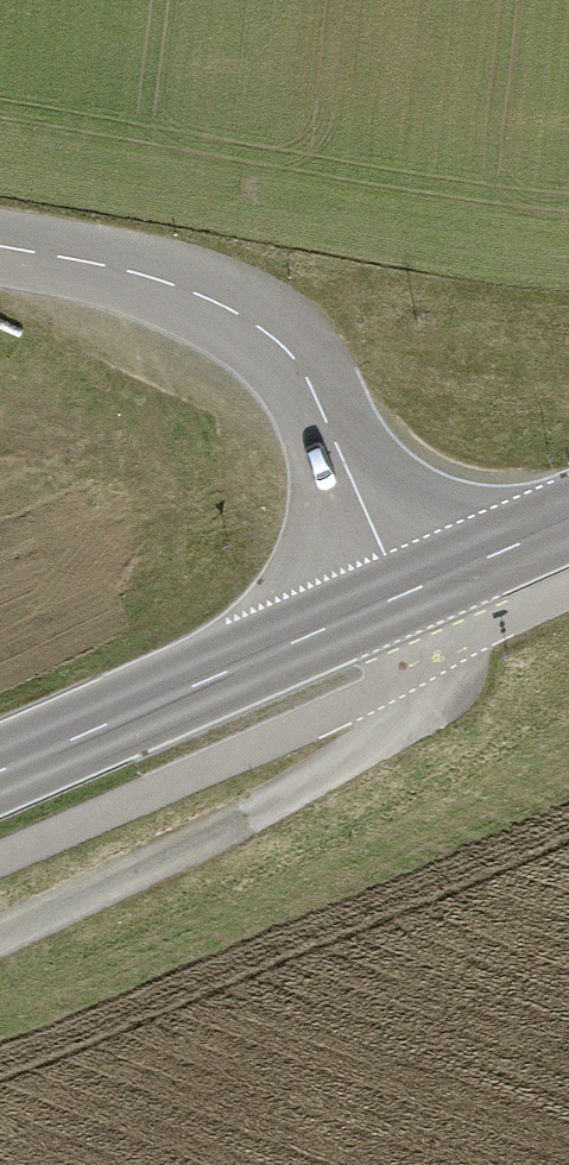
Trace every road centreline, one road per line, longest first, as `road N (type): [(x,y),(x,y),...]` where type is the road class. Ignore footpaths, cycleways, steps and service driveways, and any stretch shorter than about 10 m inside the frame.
road 1 (track): [(0,947),(417,721),(427,661),(402,599)]
road 2 (tertiary): [(402,599),(310,394),(244,320),(127,274),(0,252)]
road 3 (secondary): [(402,599),(0,777)]
road 4 (secondary): [(568,525),(402,599)]

